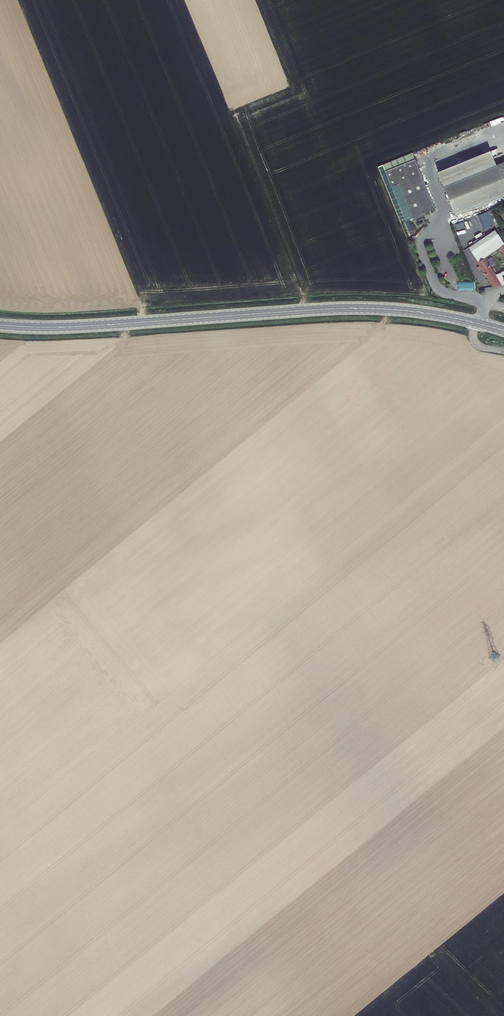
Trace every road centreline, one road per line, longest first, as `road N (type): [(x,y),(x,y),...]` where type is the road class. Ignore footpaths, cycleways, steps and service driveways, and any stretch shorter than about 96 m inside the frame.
road 1 (secondary): [(0,325),(359,308),(480,324)]

